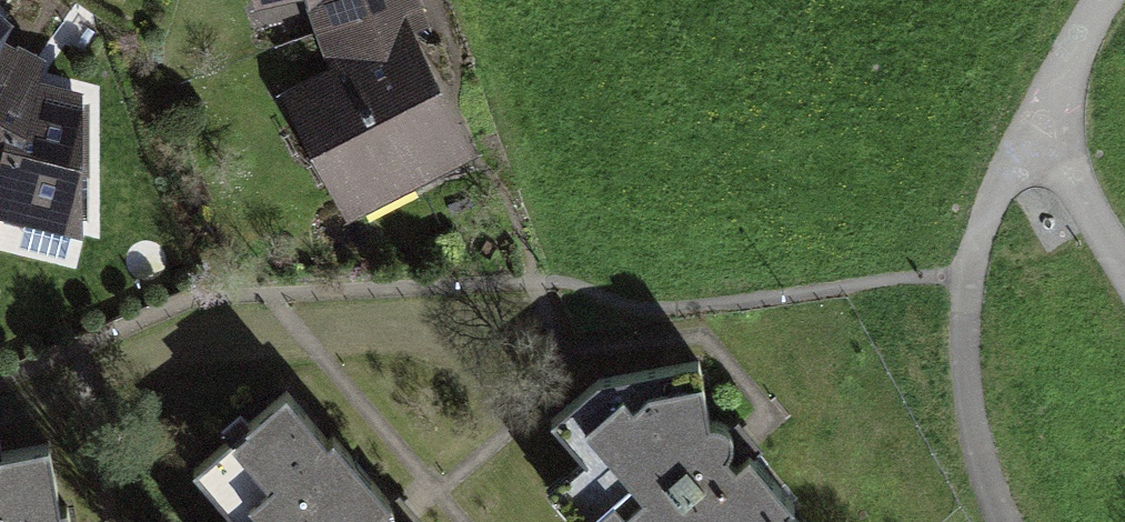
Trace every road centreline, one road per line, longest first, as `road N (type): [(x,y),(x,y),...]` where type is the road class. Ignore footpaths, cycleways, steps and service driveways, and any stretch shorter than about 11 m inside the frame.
road 1 (track): [(1044,124),(1000,173),(966,267),(965,384),(979,460),(1009,521)]
road 2 (track): [(1044,124),(1124,260)]
road 3 (track): [(1101,0),(1044,124)]

